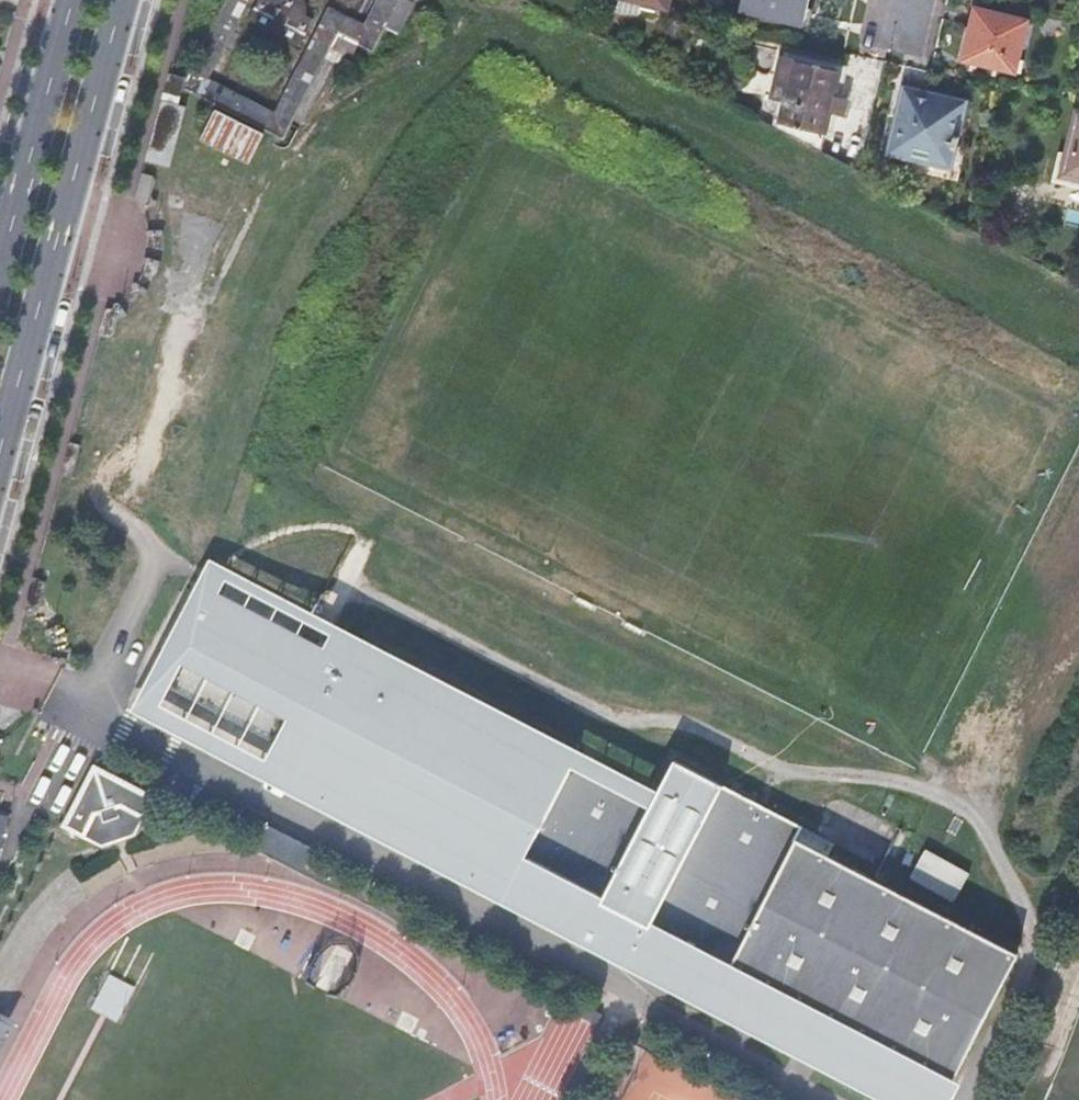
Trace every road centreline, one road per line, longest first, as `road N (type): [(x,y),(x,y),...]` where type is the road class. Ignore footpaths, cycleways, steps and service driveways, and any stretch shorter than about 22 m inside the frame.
road 1 (primary): [(0,455),(123,0)]
road 2 (primary): [(73,0),(0,272)]

